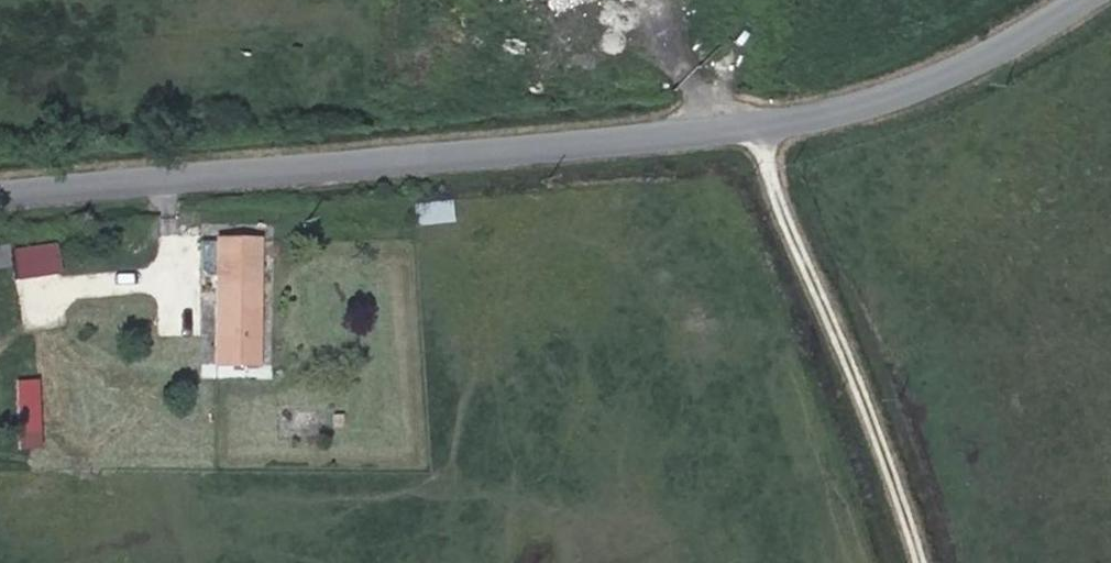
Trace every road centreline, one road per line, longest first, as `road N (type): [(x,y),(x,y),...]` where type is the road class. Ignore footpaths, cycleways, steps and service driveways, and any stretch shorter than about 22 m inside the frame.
road 1 (residential): [(771,121),(0,186)]
road 2 (unclassified): [(926,562),(771,121)]
road 3 (residential): [(1101,0),(1013,50),(771,121)]

